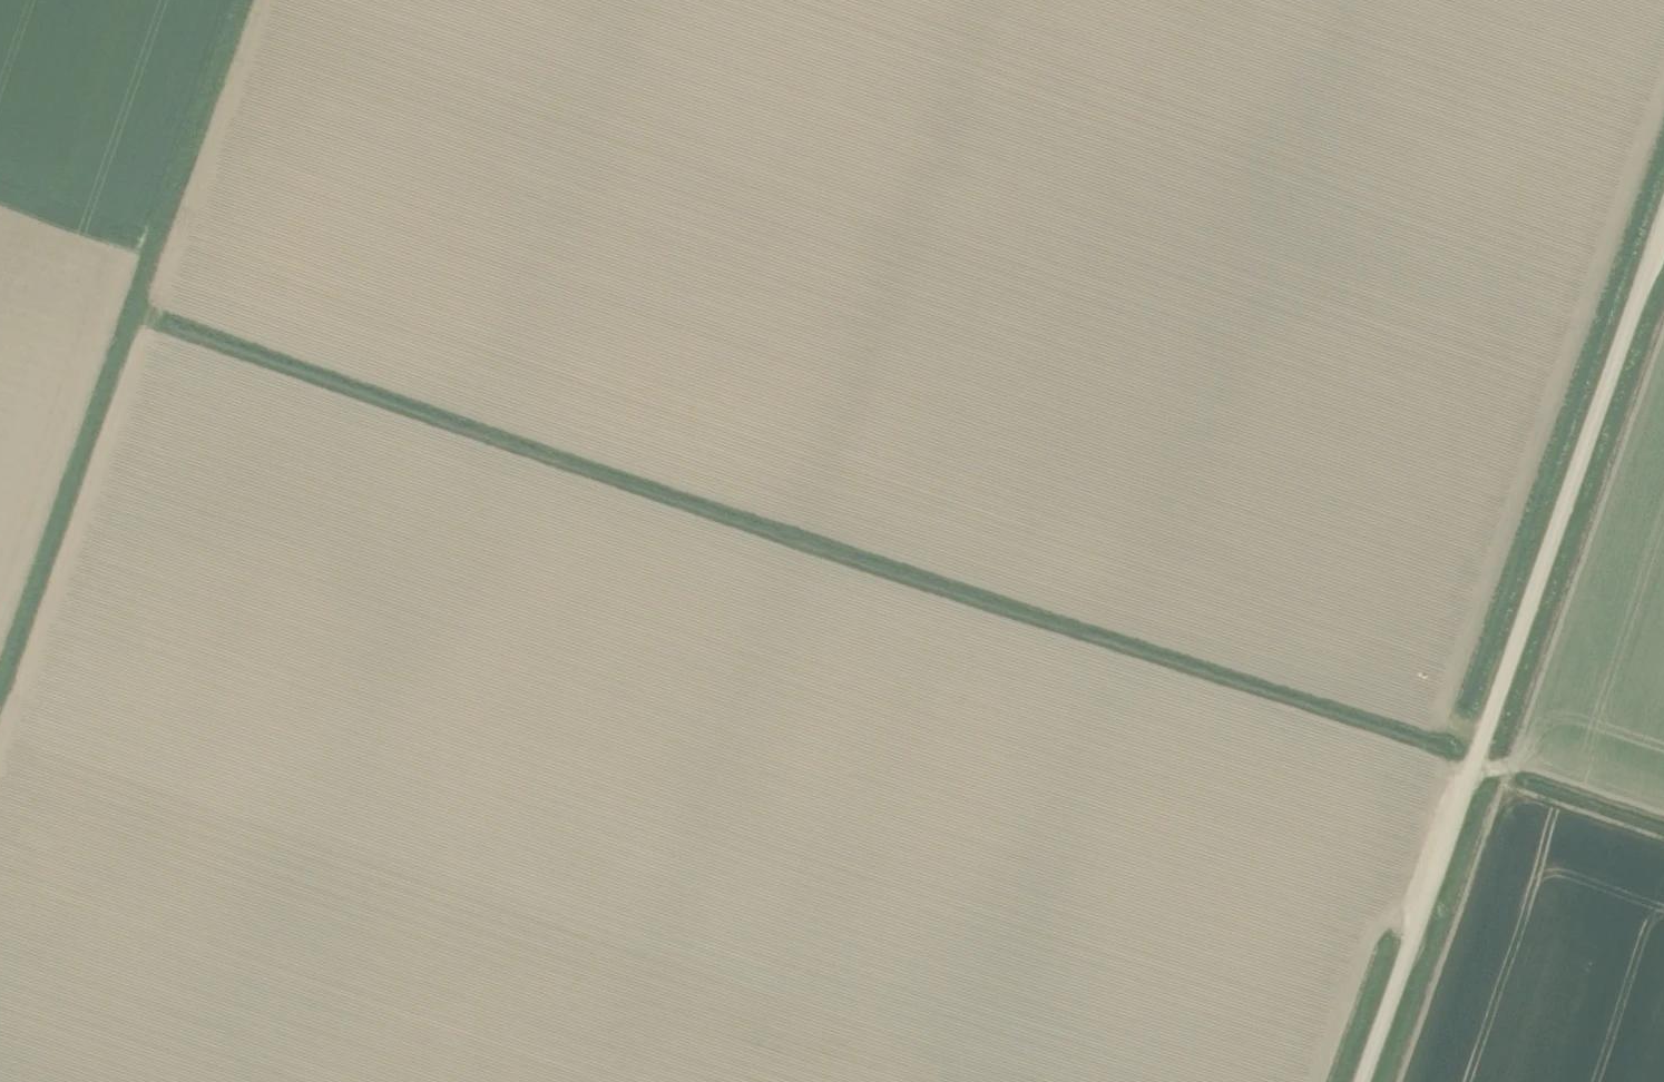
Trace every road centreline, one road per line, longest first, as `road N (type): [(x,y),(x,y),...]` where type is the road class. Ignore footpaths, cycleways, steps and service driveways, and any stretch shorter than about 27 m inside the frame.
road 1 (unclassified): [(1361,1081),(1663,219)]

